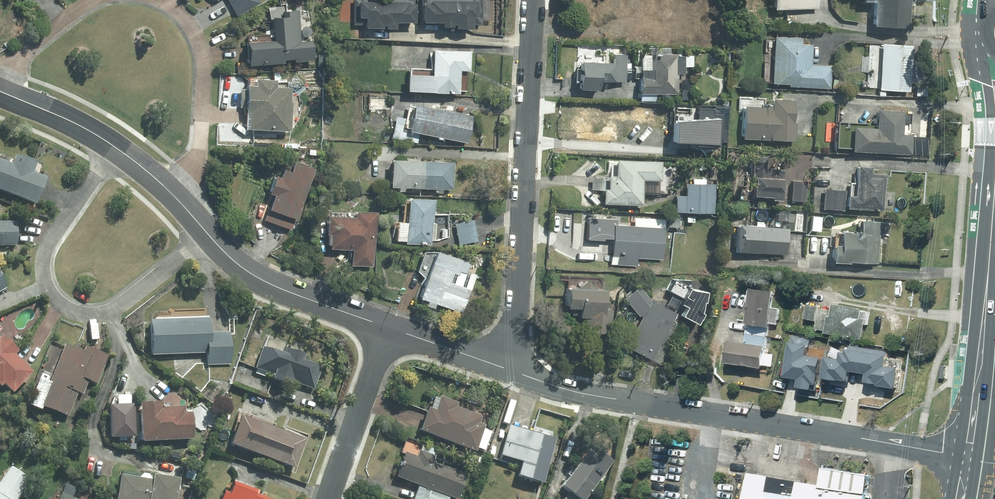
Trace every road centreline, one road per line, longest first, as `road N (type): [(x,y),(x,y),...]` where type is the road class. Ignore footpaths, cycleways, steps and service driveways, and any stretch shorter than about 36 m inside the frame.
road 1 (residential): [(970,457),(606,399),(512,371)]
road 2 (residential): [(388,327),(266,284),(230,260),(147,171),(61,116),(0,91)]
road 3 (residential): [(512,371),(533,0)]
road 4 (primary): [(970,457),(991,204)]
road 5 (residential): [(328,498),(388,327)]
road 6 (primary): [(991,204),(976,48)]
road 7 (residential): [(512,371),(388,327)]

